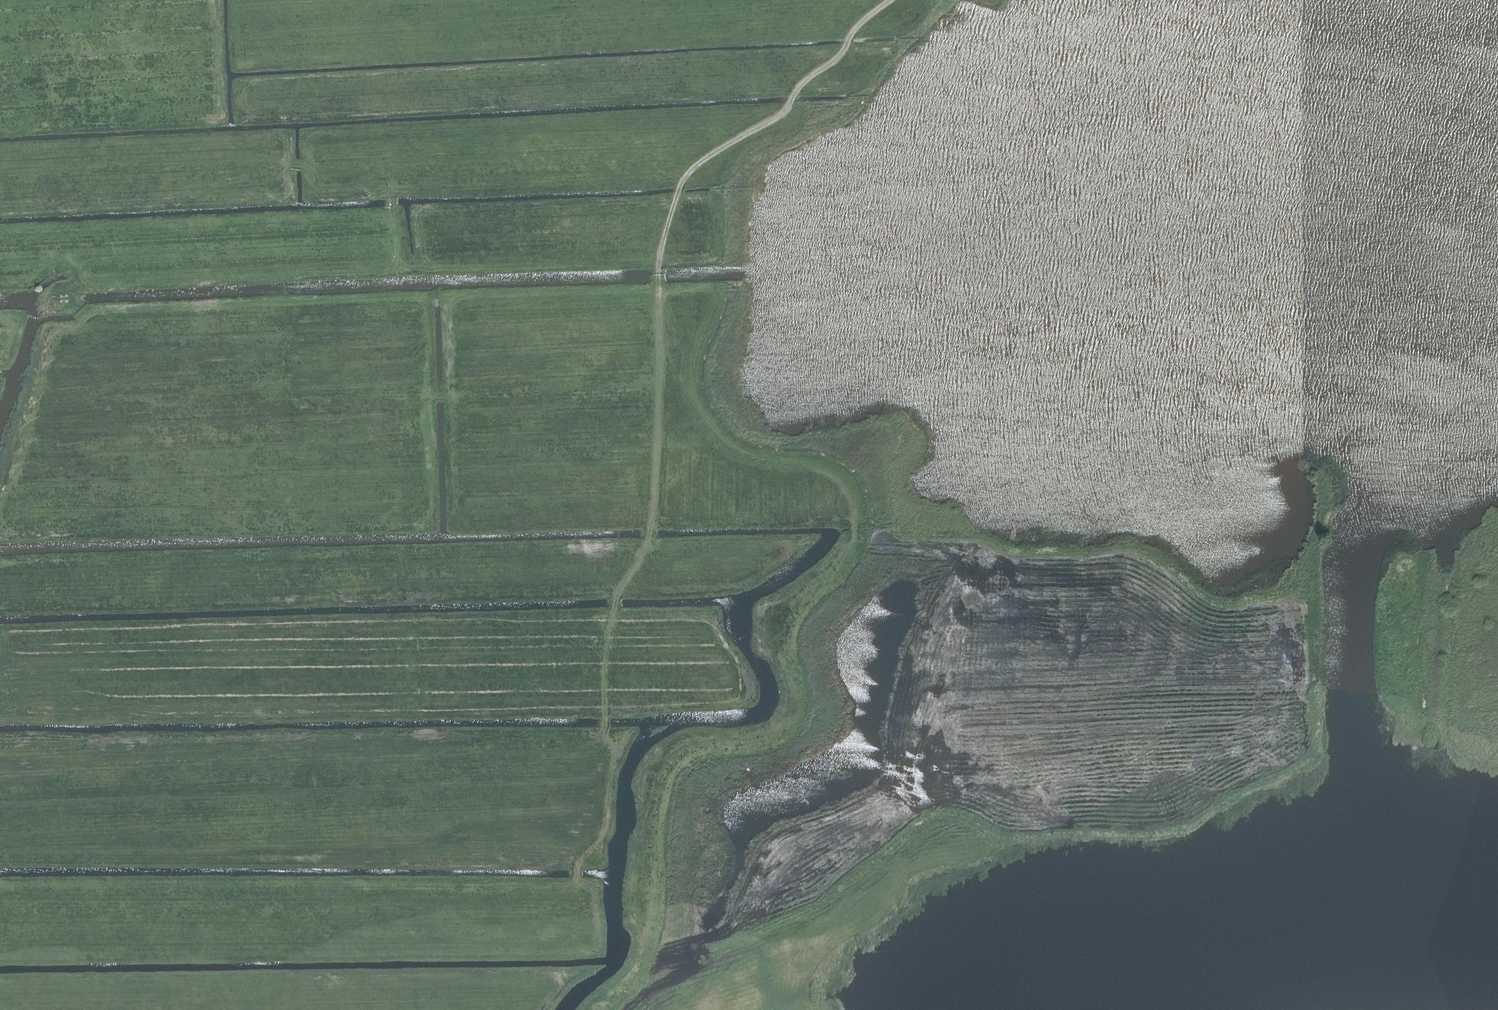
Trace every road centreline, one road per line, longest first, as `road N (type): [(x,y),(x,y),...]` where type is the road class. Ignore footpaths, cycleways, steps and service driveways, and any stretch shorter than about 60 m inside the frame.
road 1 (track): [(854,531),(849,494),(833,472),(731,448),(714,429),(676,350),(658,273),(688,174),(783,114),(808,78),(837,59),(861,24),(891,0)]
road 2 (track): [(619,618),(615,599),(646,542),(657,500),(664,313)]

